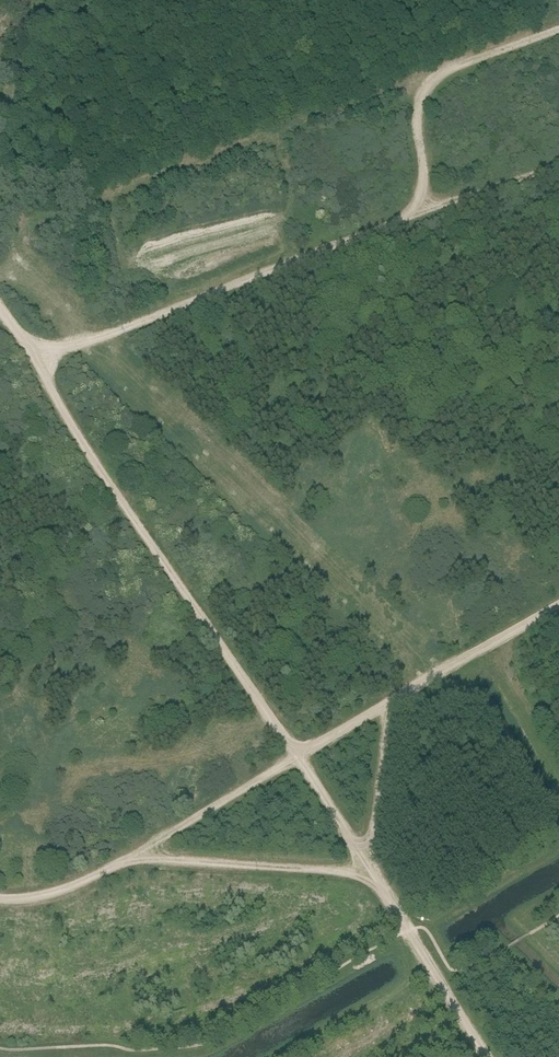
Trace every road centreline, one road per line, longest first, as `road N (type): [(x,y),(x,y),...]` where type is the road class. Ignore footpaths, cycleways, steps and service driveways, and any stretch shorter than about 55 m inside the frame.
road 1 (track): [(41,367),(485,1056)]
road 2 (track): [(0,898),(55,898),(558,601)]
road 3 (track): [(0,298),(41,367),(279,263),(558,165)]
road 4 (track): [(424,212),(417,108),(427,84),(558,29)]

